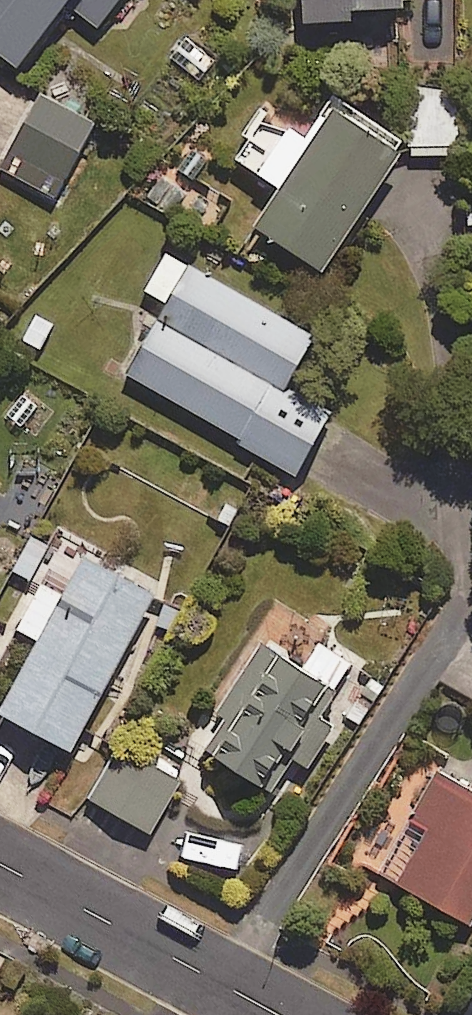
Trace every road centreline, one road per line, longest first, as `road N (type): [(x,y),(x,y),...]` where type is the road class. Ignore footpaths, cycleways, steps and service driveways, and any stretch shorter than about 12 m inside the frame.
road 1 (residential): [(0,863),(284,1014)]

